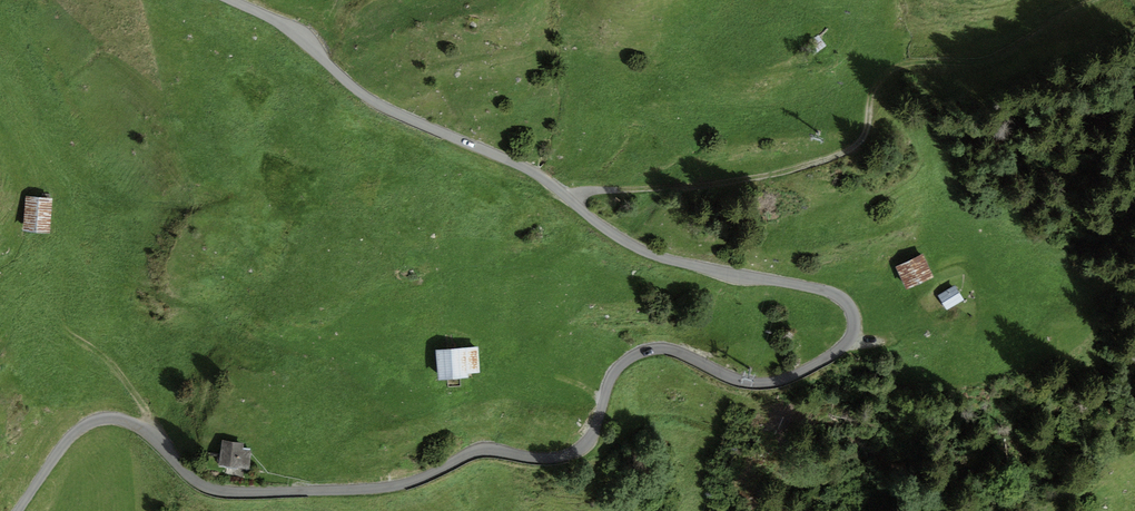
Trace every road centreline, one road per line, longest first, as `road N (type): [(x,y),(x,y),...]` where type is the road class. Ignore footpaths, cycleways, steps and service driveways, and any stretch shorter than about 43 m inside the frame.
road 1 (unclassified): [(230,0),(291,31),(358,91),(520,164),(650,252),(837,295),(854,313),(852,337),(839,355),(758,382),(679,353),(645,352),(614,376),(593,434),(576,453),(554,459),(477,450),(383,488),(214,487),(140,426),(105,417),(65,444),(17,510)]
road 2 (track): [(570,201),(588,191),(759,177),(848,151),(867,131),(873,94),(889,73),(916,63),(997,58),(1104,0)]

